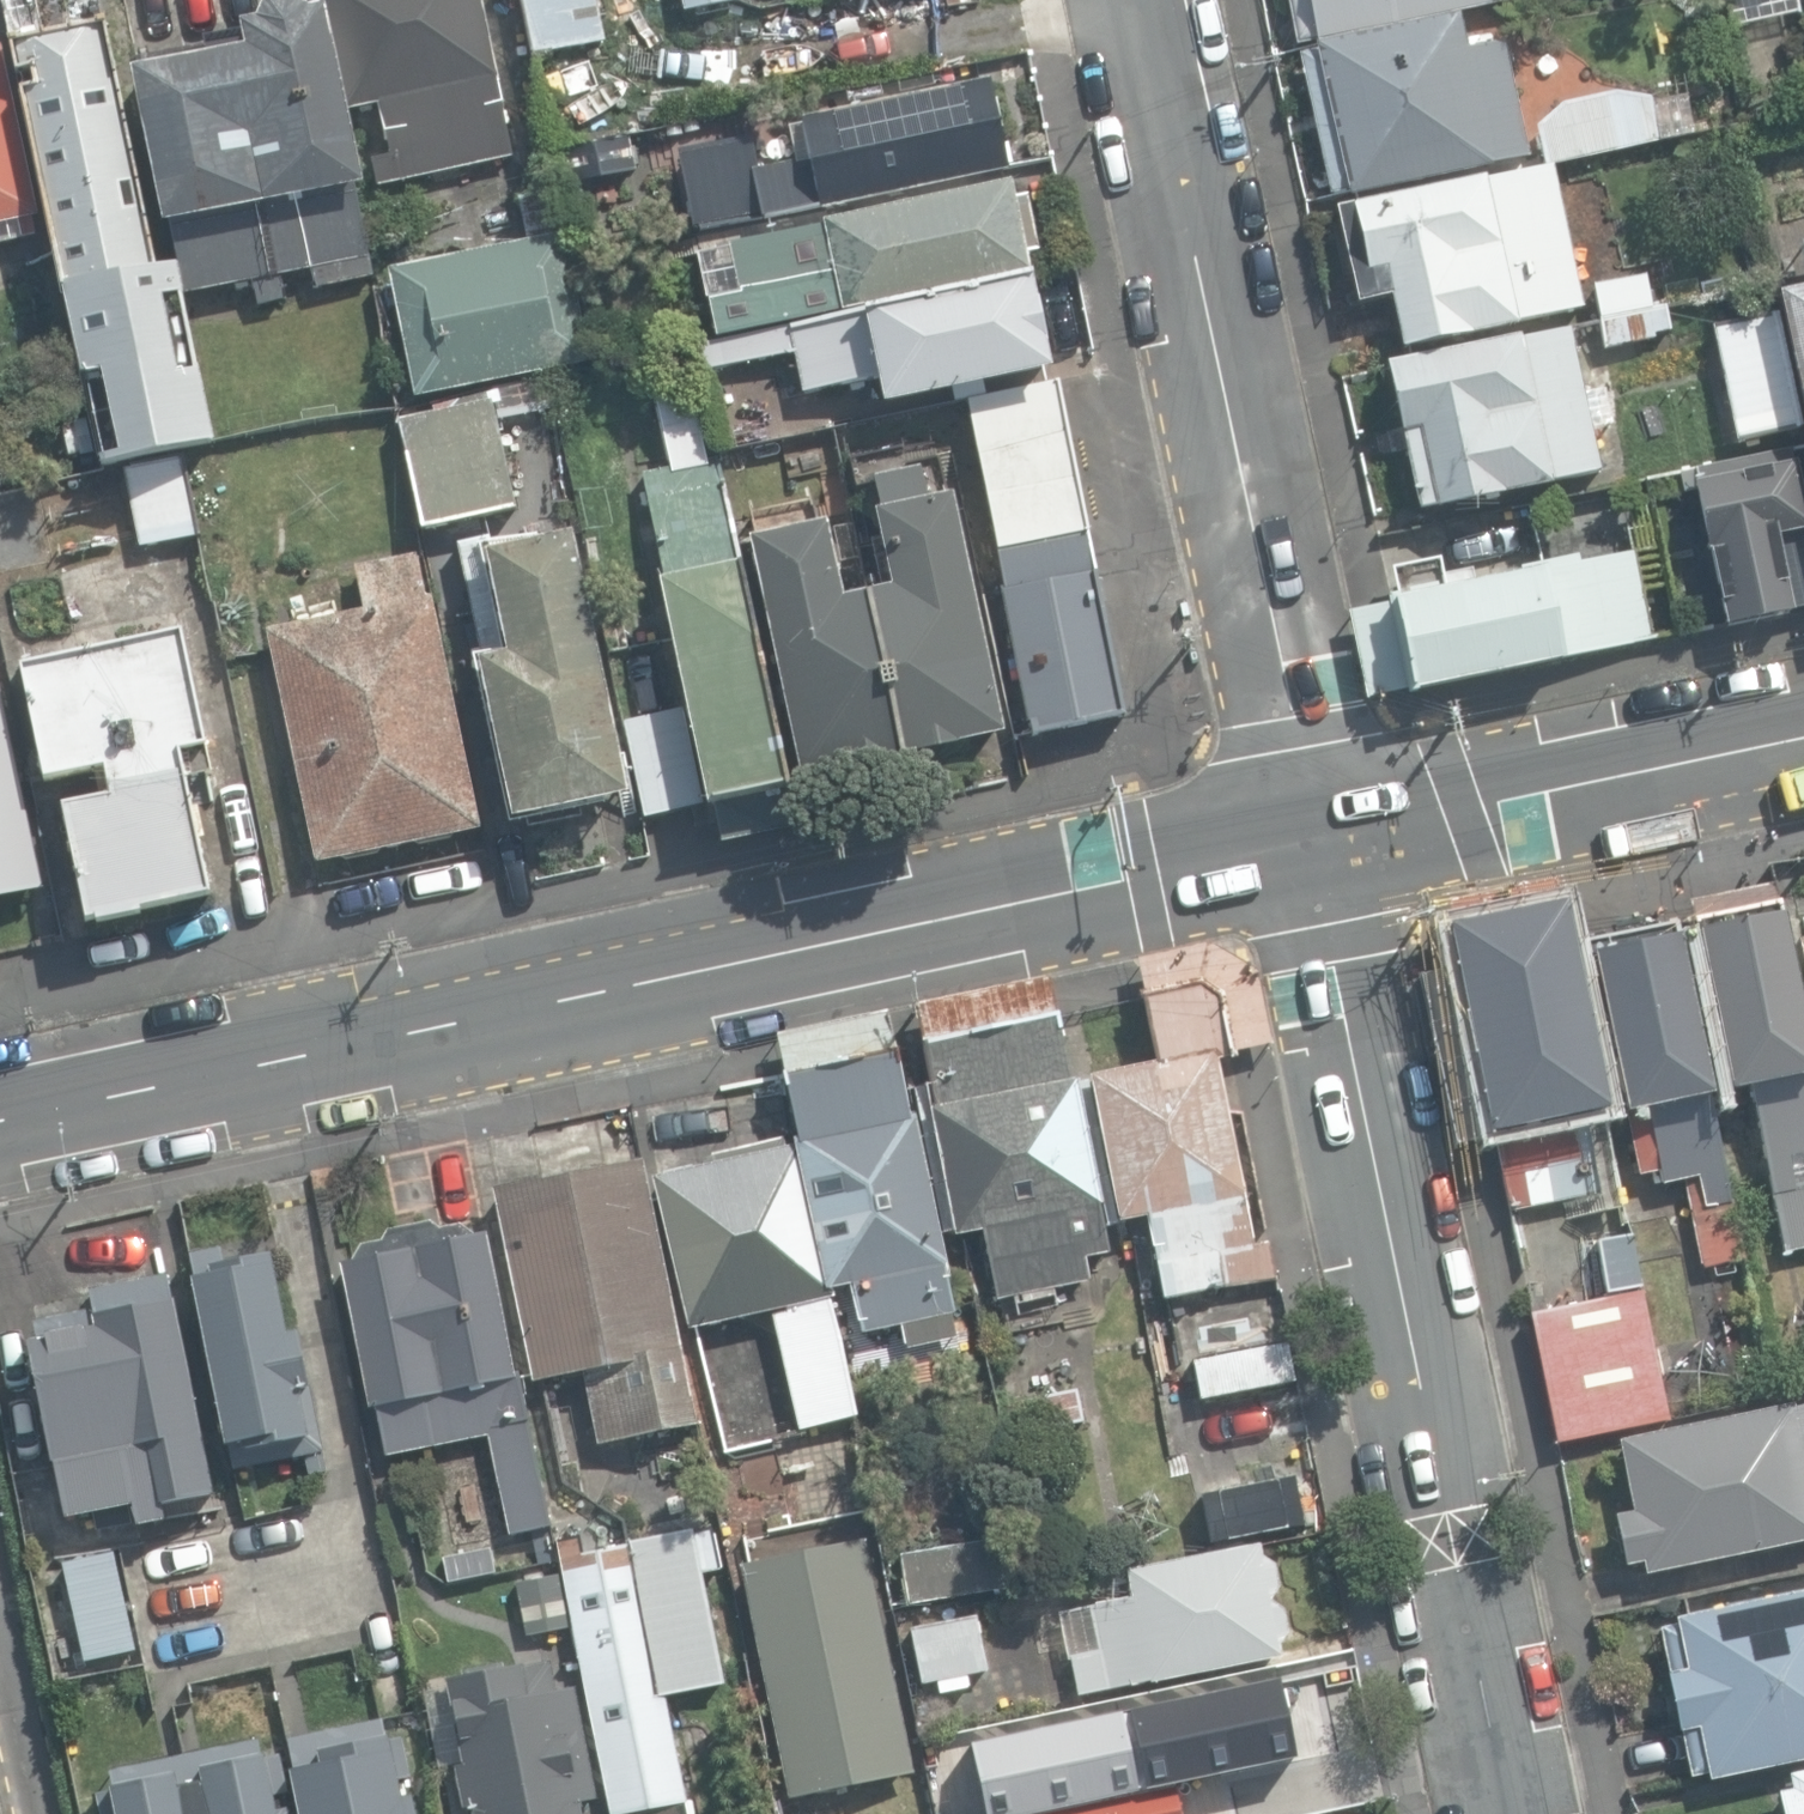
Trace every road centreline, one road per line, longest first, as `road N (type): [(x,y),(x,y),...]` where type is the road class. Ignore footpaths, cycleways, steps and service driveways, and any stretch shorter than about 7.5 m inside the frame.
road 1 (secondary): [(0,1122),(1319,843)]
road 2 (residential): [(1508,1813),(1319,843)]
road 3 (residential): [(1319,843),(1288,663),(1140,0)]
road 4 (secondary): [(1319,843),(1803,740)]

